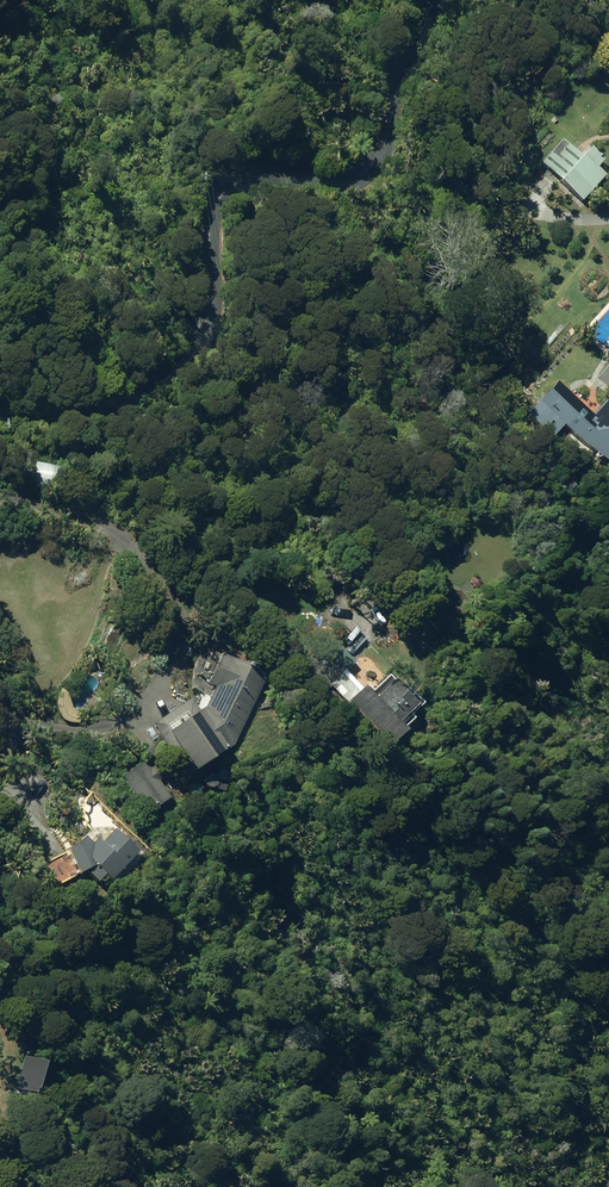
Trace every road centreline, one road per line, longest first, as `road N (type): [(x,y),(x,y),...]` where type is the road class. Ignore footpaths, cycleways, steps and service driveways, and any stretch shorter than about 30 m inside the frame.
road 1 (residential): [(403,0),(383,92),(340,156),(220,150),(180,173),(196,289),(183,343),(146,400),(0,439)]

